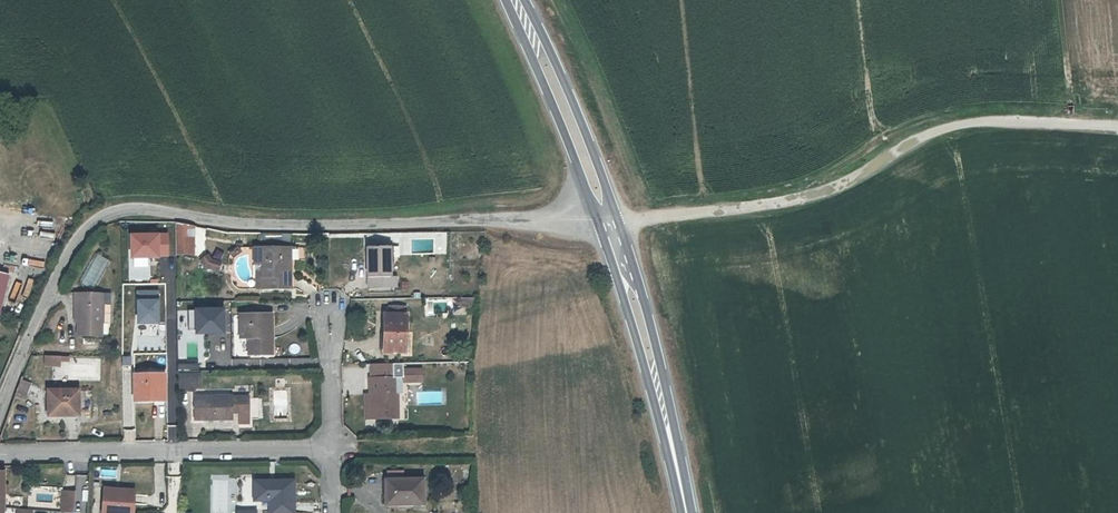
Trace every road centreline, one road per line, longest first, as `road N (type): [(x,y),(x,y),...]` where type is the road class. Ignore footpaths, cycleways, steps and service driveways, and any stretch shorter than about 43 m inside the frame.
road 1 (unclassified): [(597,219),(277,225),(118,213),(73,244),(0,410)]
road 2 (track): [(1117,127),(981,120),(902,146),(802,195),(618,219)]
road 3 (residential): [(0,459),(331,446)]
road 4 (secondary): [(597,219),(683,512)]
road 5 (secondary): [(689,512),(672,414),(618,219)]
road 6 (secondary): [(618,219),(559,58),(528,0)]
road 7 (secondary): [(508,0),(597,219)]
road 8 (residential): [(331,446),(330,307)]

